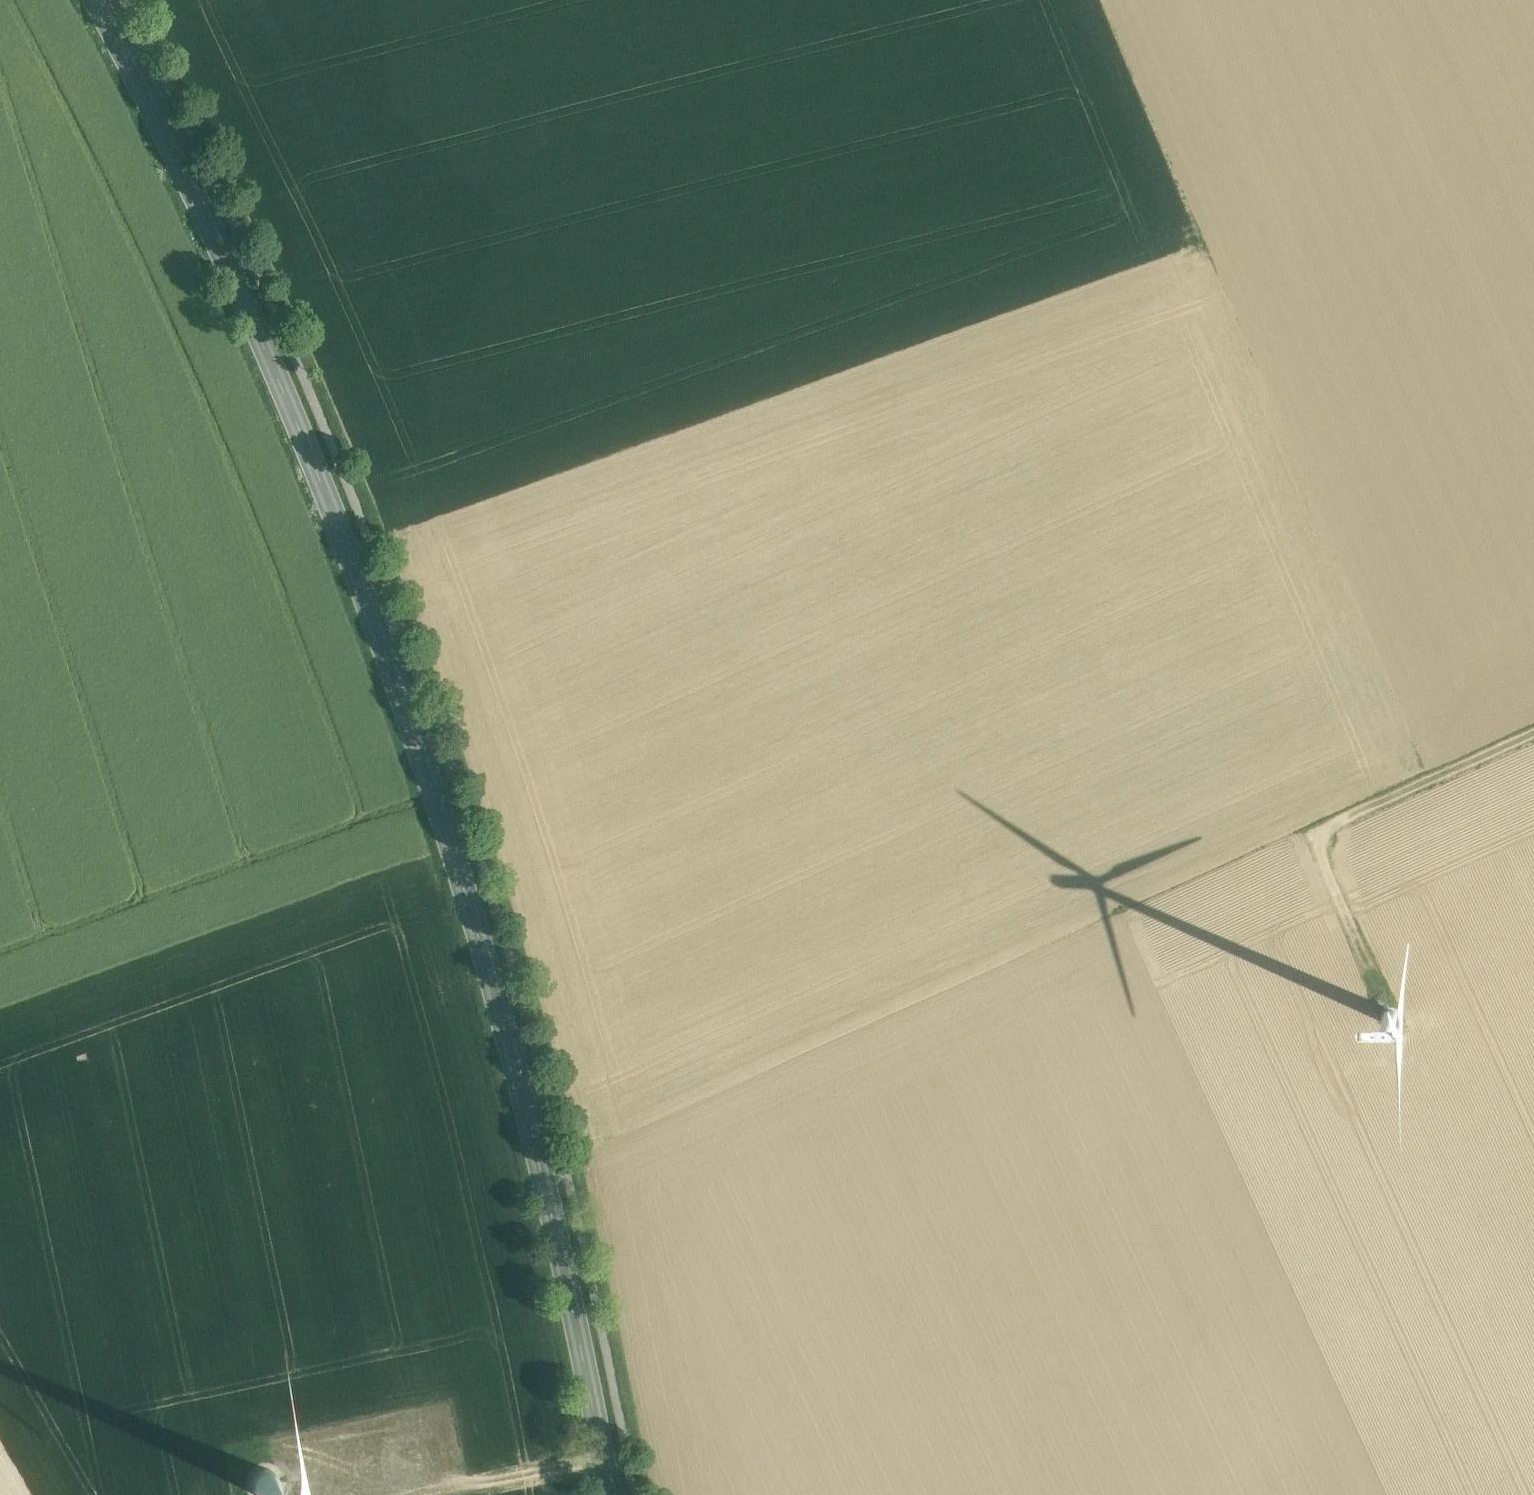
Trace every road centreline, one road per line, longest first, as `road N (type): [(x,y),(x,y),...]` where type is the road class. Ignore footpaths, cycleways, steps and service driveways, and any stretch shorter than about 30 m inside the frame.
road 1 (secondary): [(610,1494),(529,1116),(402,699),(298,428),(96,0)]
road 2 (track): [(1533,735),(1338,829),(1330,846),(1348,905),(1393,1001)]

